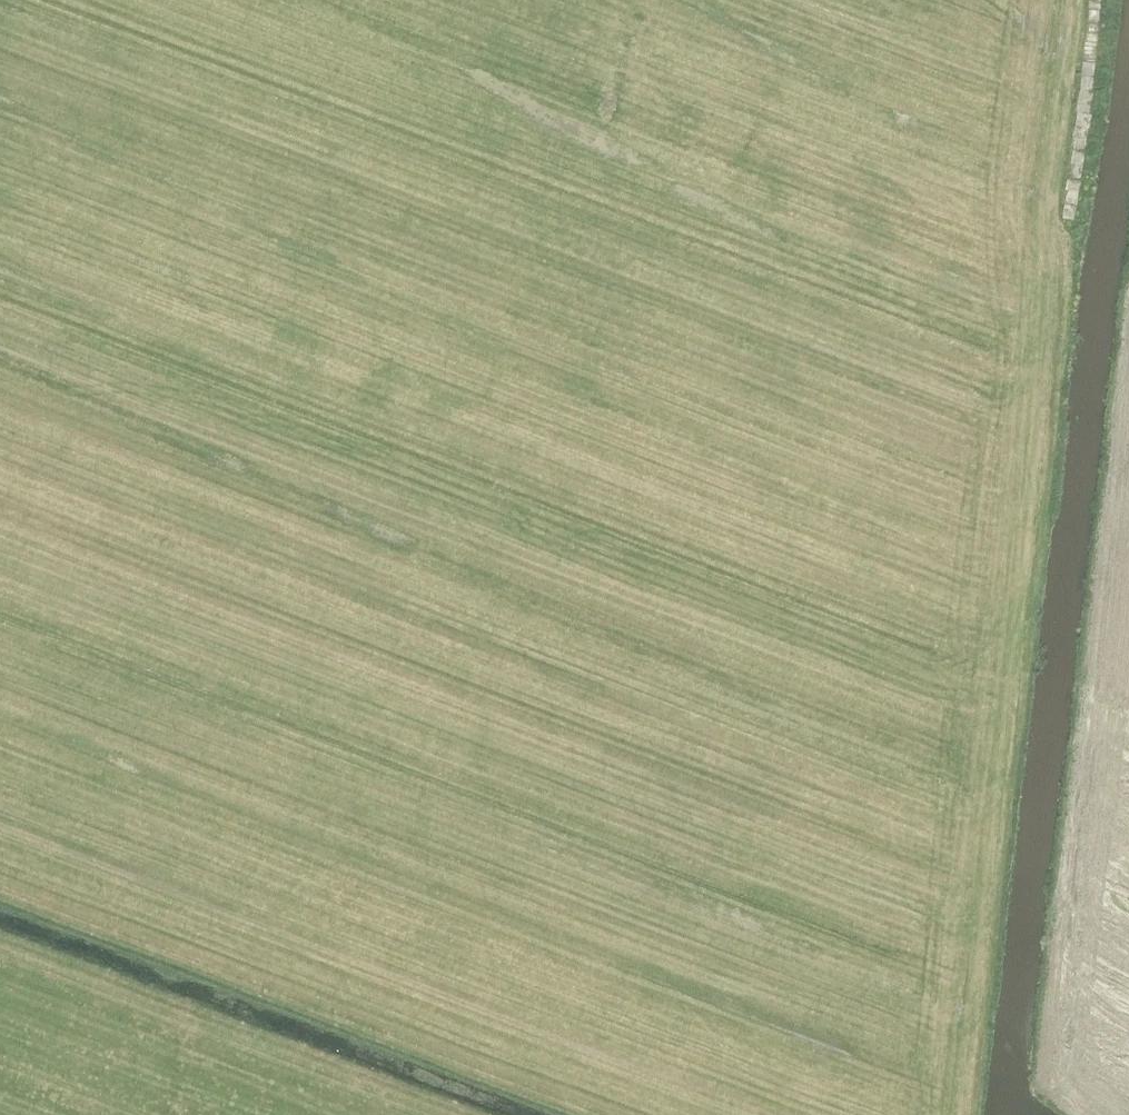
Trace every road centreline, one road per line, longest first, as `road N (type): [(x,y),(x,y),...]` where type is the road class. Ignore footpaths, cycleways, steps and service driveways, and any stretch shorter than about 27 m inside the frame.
road 1 (track): [(1070,218),(1097,0)]

